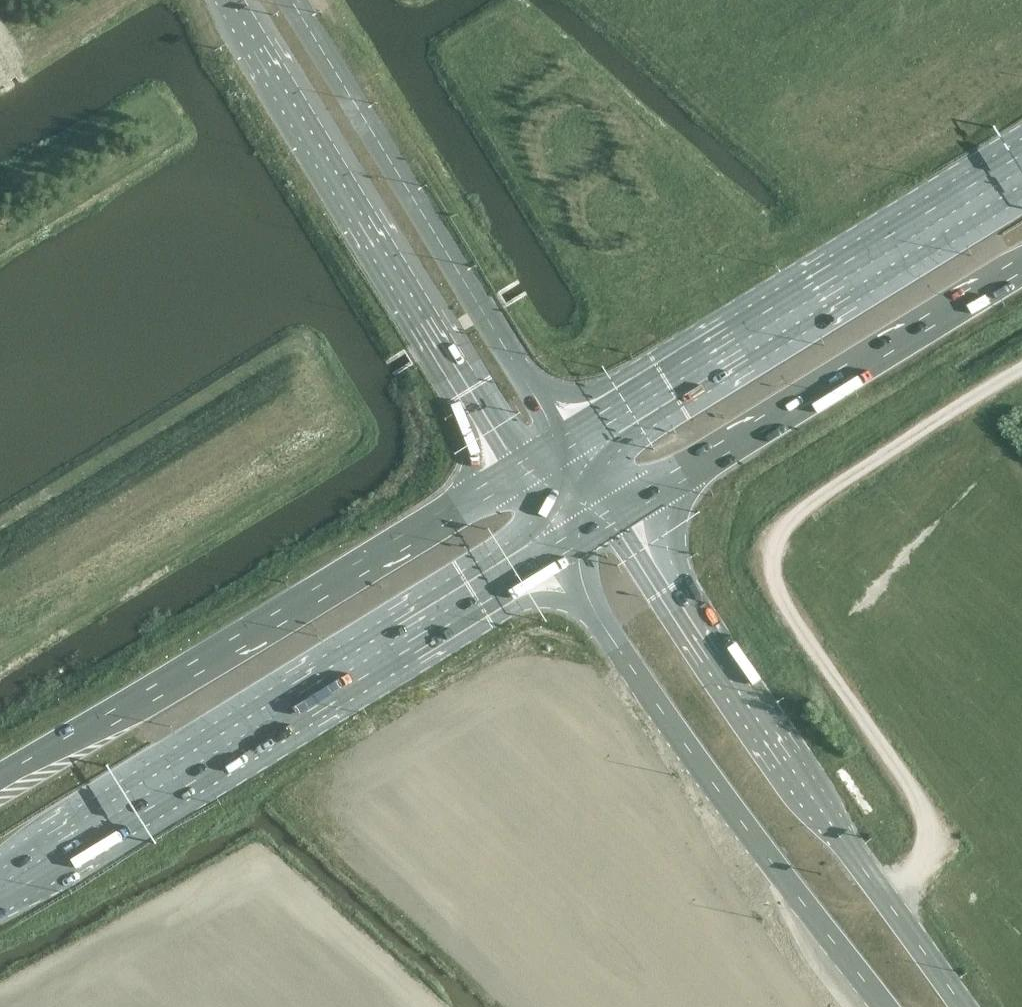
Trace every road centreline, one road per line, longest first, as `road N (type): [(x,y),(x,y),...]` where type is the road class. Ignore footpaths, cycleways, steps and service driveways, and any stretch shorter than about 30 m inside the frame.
road 1 (track): [(884,897),(932,857),(930,818),(775,589),(777,543),(792,521),(1021,369)]
road 2 (trunk): [(0,900),(559,556)]
road 3 (trunk): [(516,465),(0,776)]
road 4 (secondary): [(963,1006),(624,517)]
road 5 (secondary): [(559,556),(744,825),(884,1006)]
road 6 (tertiary): [(230,0),(516,465)]
road 7 (trunk): [(1021,154),(561,437)]
road 8 (tertiary): [(561,437),(291,0)]
road 9 (trunk): [(624,517),(1021,272)]

